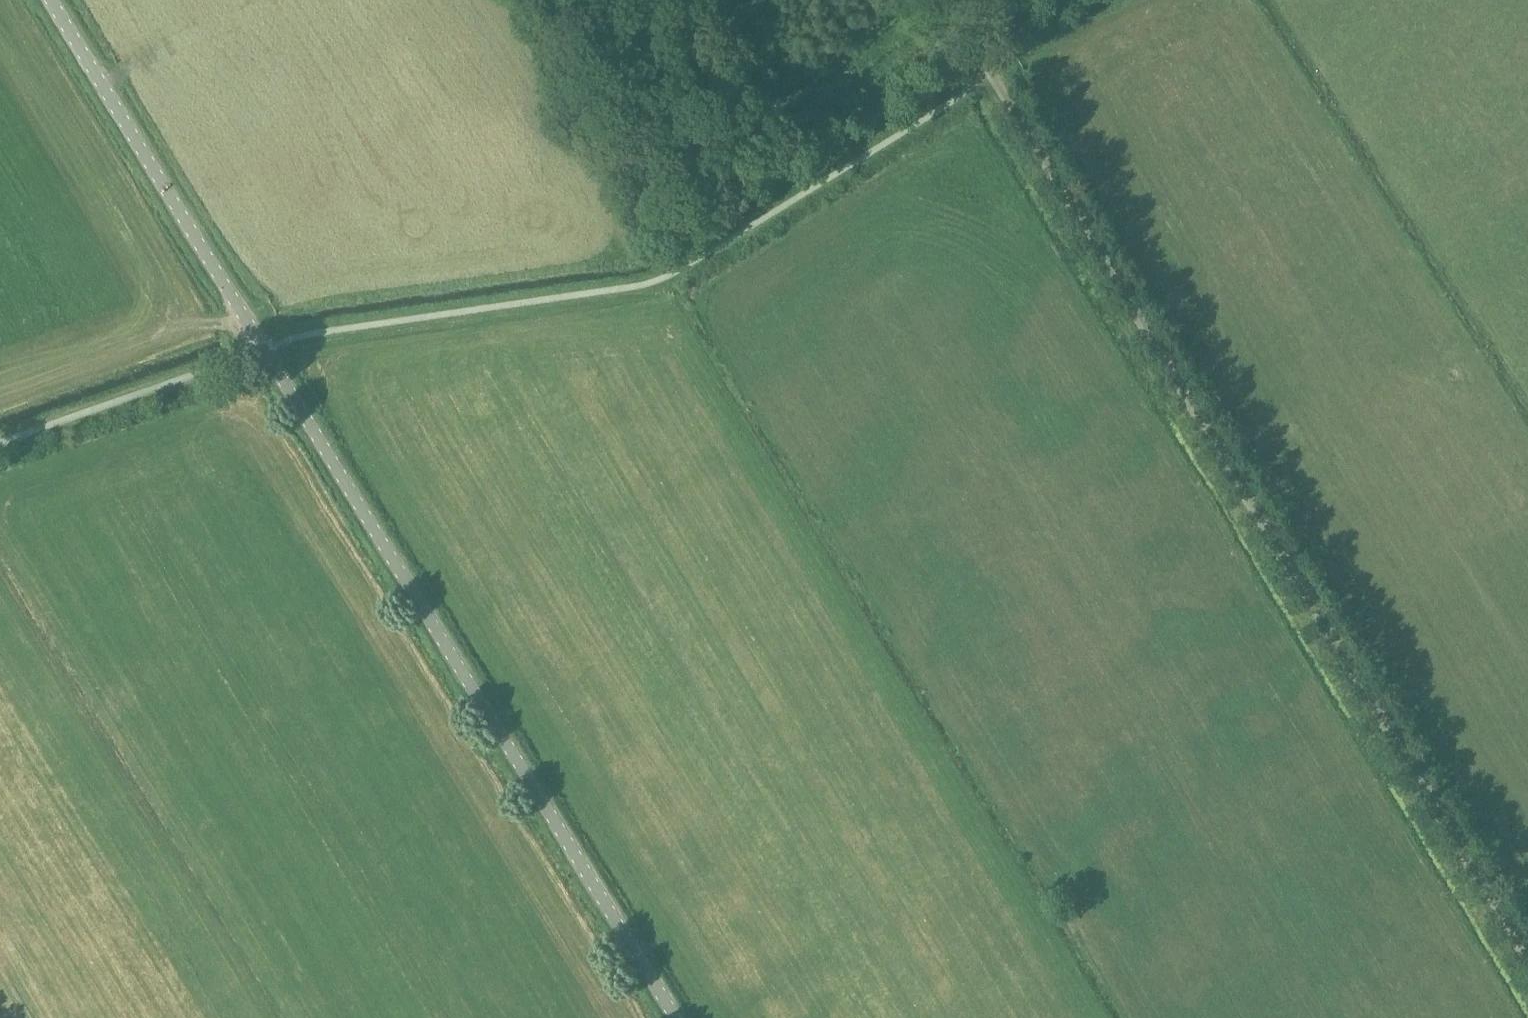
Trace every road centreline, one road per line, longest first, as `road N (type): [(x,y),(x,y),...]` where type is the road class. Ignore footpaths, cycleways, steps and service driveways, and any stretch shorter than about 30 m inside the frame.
road 1 (unclassified): [(677,1017),(53,0)]
road 2 (track): [(1527,965),(992,72)]

